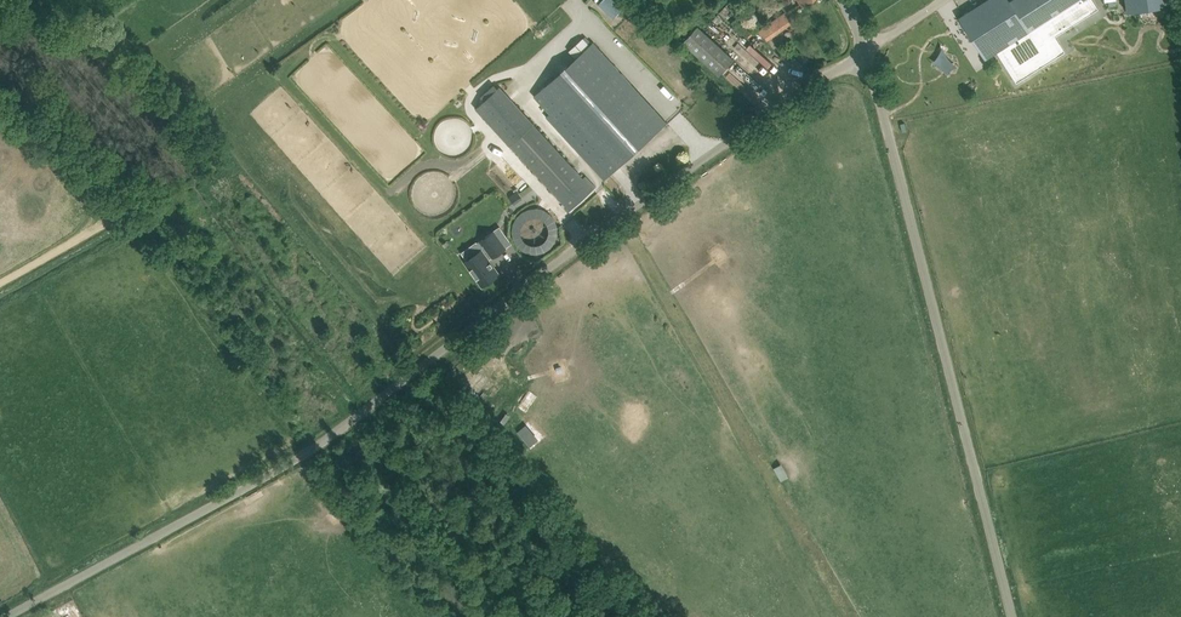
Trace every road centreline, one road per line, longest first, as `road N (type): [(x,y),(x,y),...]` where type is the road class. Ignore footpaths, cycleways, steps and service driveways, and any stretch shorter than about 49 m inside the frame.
road 1 (unclassified): [(6,616),(267,477),(360,418),(607,230),(804,88),(860,58)]
road 2 (unclassified): [(1013,616),(879,94),(860,58)]

